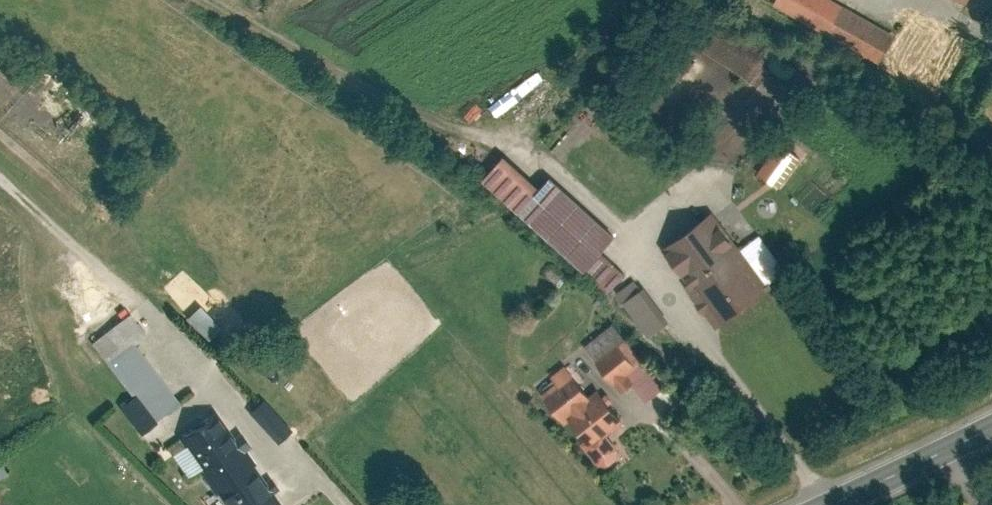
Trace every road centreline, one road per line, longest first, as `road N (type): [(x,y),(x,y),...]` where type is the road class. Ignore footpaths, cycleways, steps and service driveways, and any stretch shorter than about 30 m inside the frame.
road 1 (secondary): [(991,427),(827,504)]

